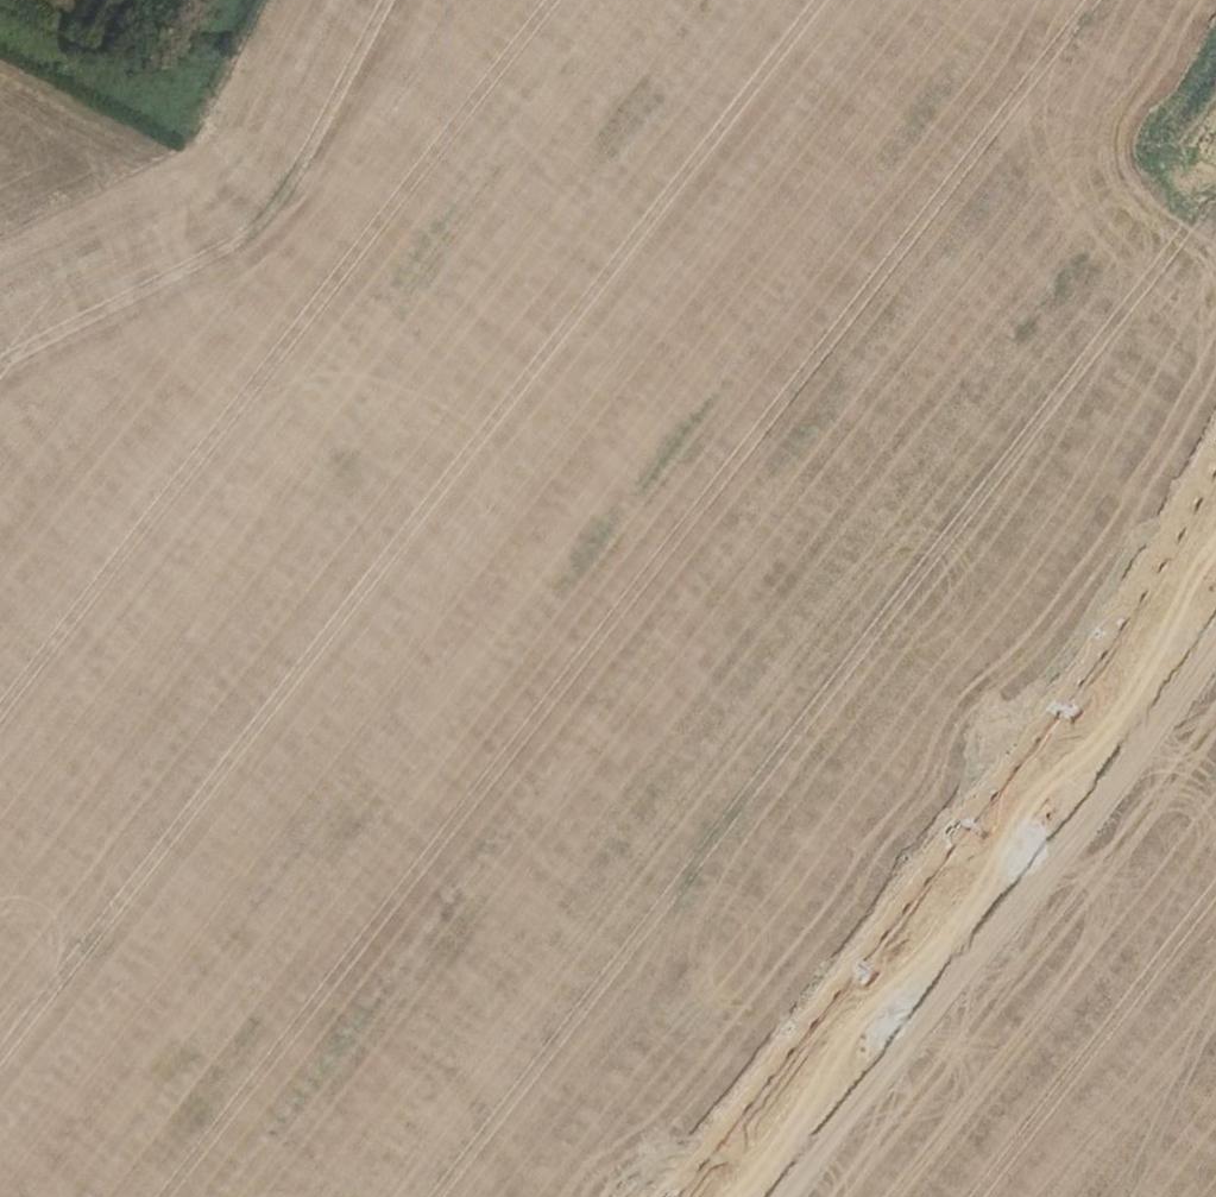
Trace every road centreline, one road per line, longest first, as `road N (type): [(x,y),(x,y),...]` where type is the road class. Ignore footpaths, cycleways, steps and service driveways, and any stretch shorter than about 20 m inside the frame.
road 1 (unknown): [(712,1196),(1061,766),(1215,523)]

